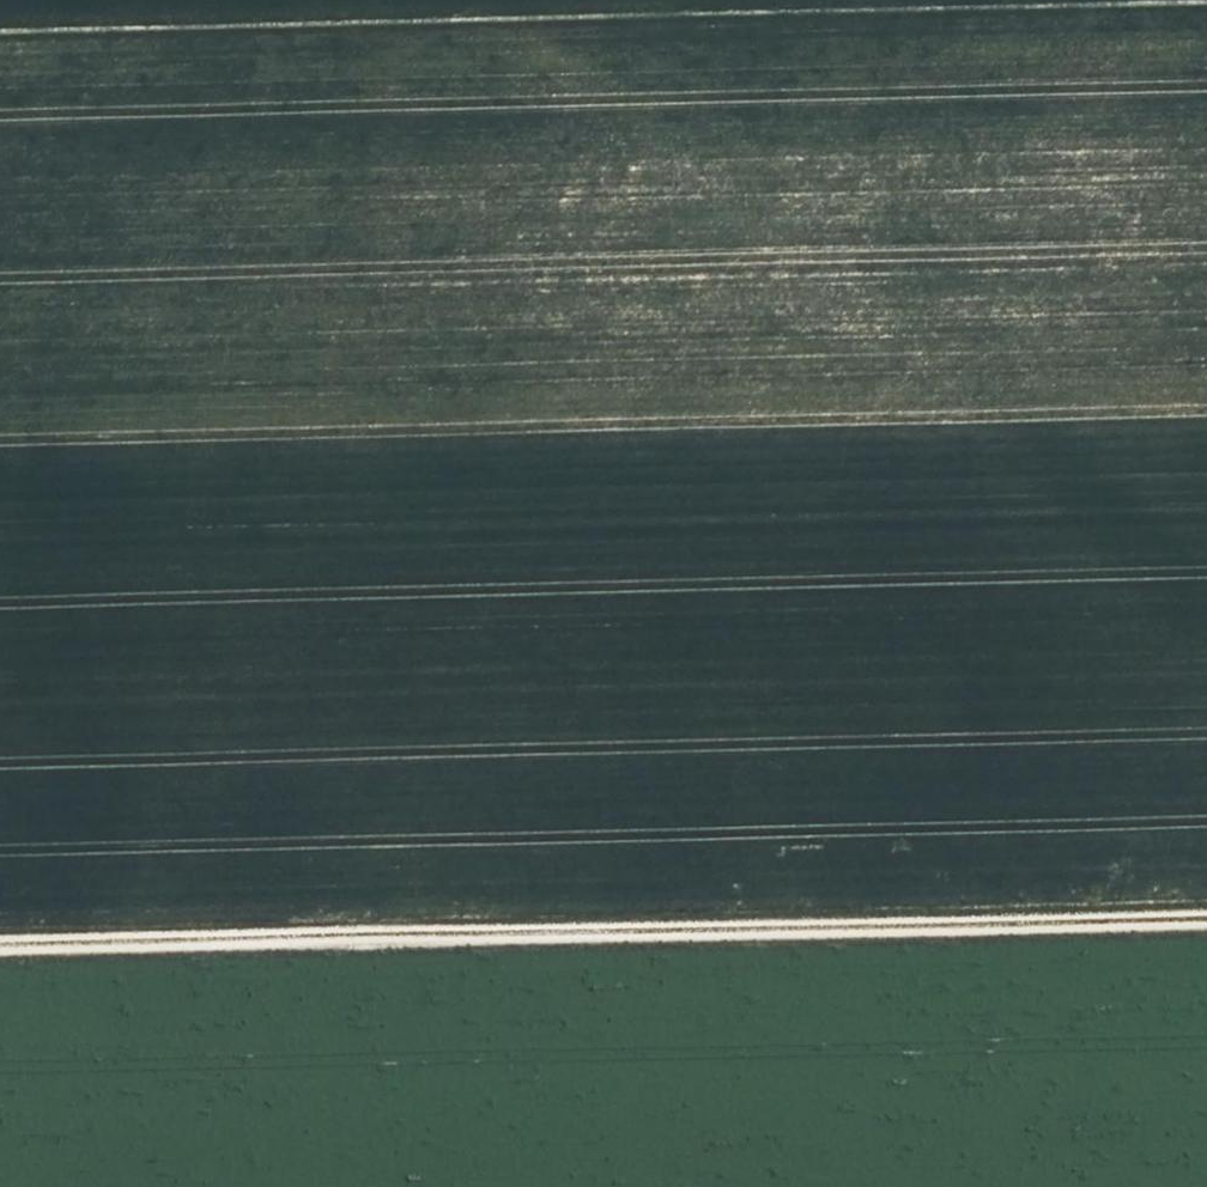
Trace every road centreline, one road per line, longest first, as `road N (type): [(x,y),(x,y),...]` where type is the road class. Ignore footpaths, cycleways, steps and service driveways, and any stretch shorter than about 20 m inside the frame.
road 1 (track): [(0,941),(1206,908)]

